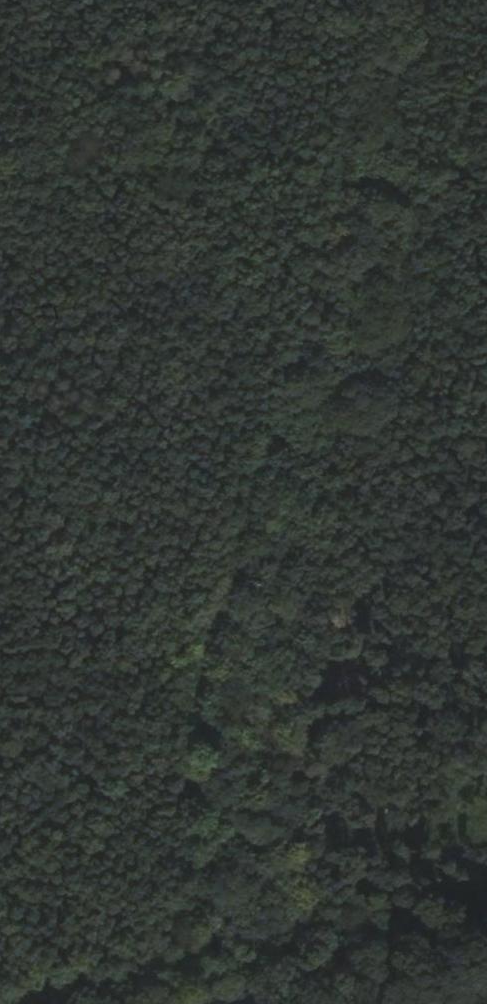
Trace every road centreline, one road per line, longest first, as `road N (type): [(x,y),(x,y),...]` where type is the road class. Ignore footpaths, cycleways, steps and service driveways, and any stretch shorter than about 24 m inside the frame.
road 1 (track): [(54,1003),(235,935),(459,930),(486,920)]

